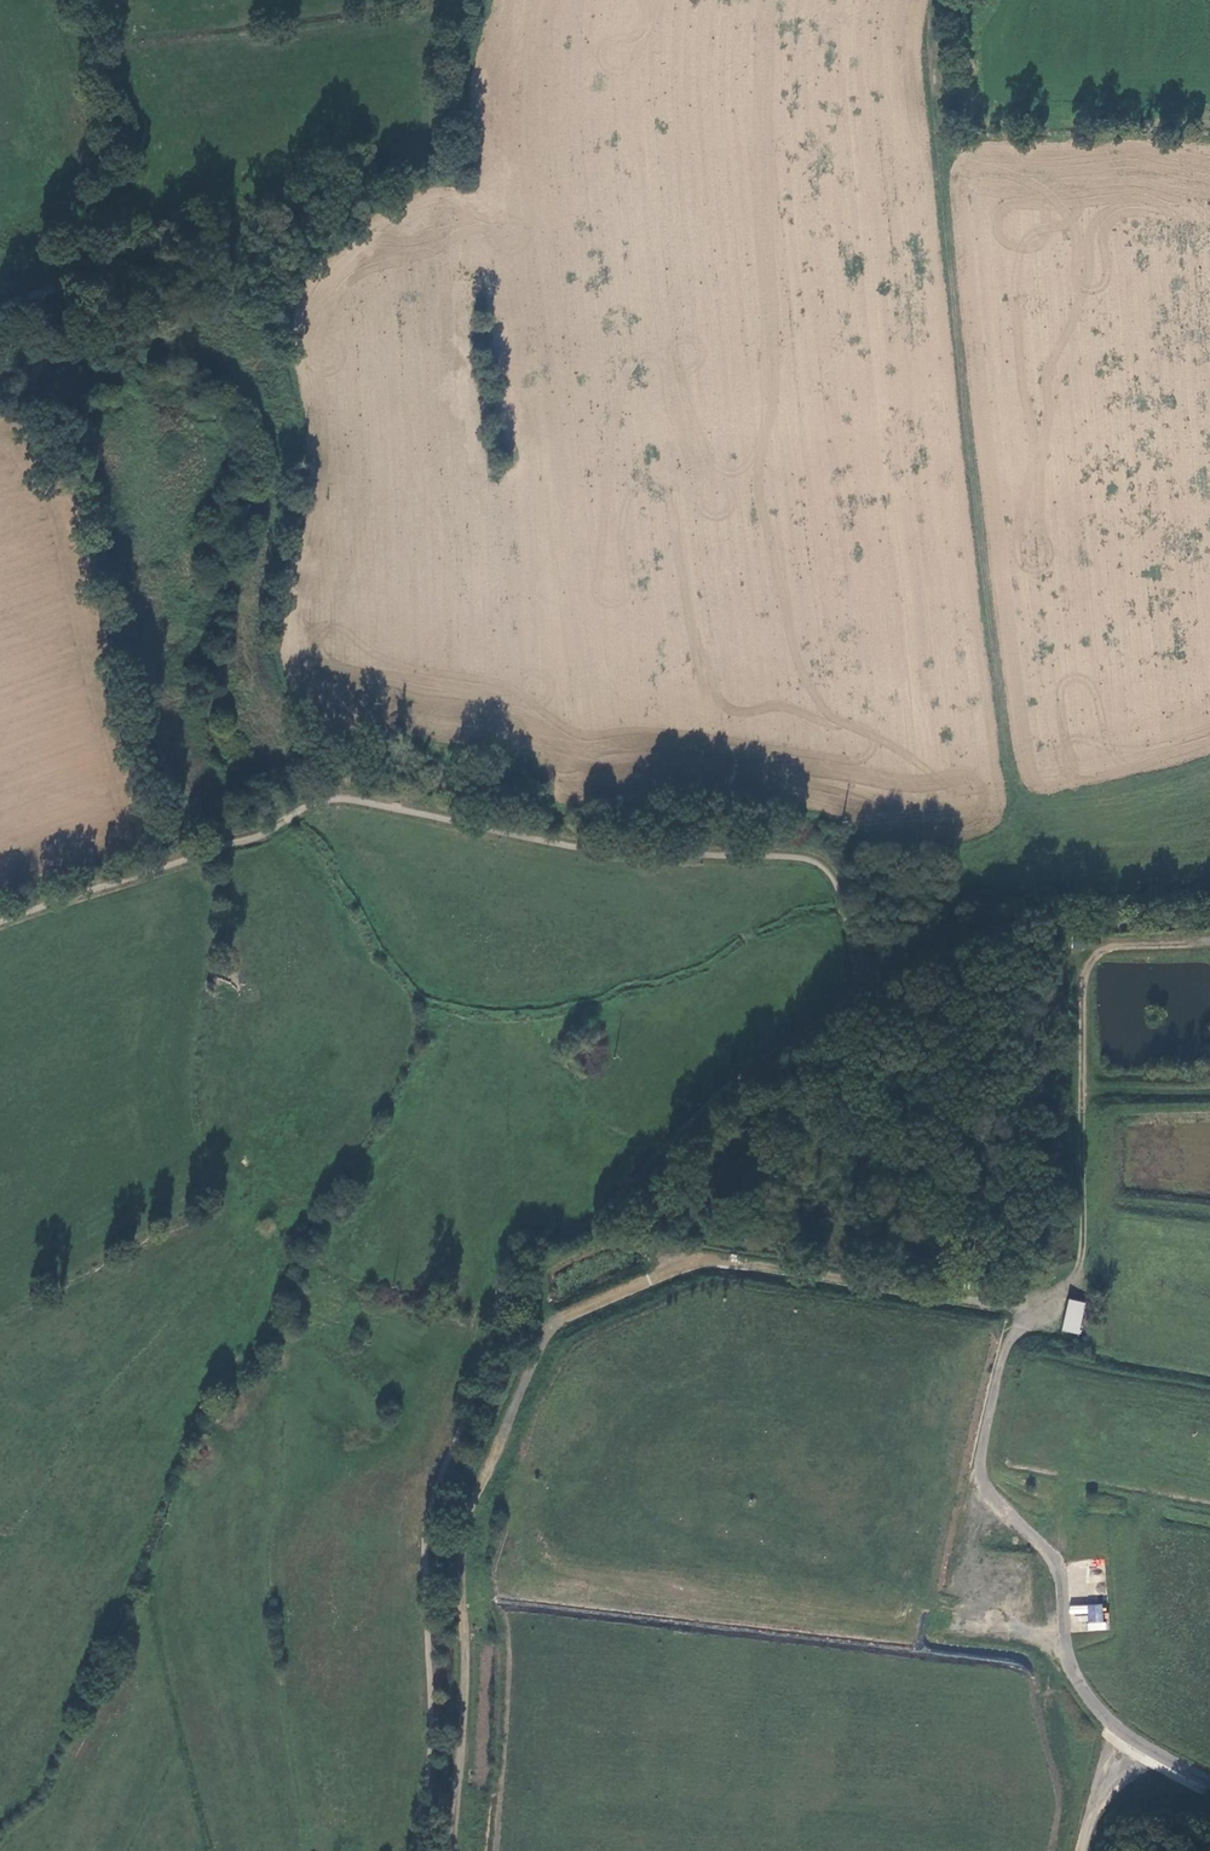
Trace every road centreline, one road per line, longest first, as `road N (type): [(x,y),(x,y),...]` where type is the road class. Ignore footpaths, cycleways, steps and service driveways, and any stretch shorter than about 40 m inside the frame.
road 1 (track): [(1011,769),(926,38),(937,0)]
road 2 (track): [(1005,1506),(505,1436)]

